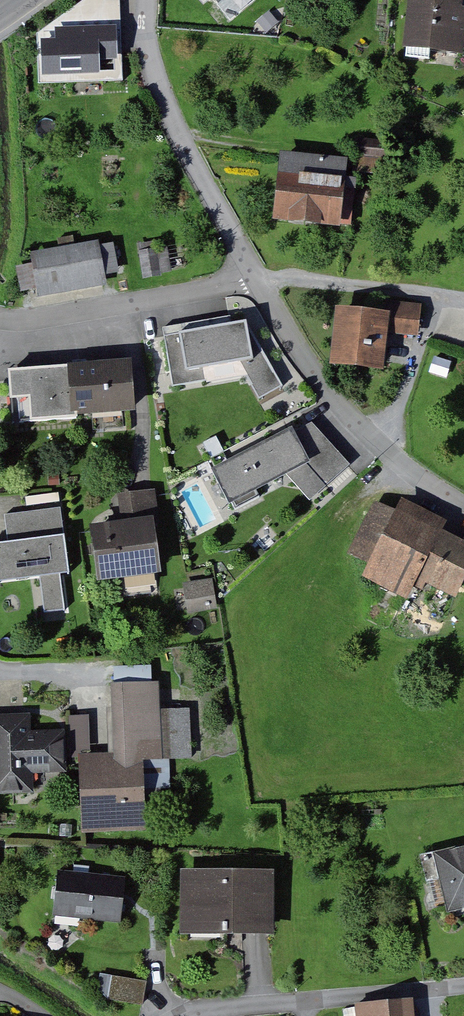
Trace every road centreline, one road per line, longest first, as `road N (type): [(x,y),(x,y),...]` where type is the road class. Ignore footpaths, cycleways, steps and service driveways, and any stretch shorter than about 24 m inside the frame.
road 1 (residential): [(260,275),(330,386),(418,472),(463,501)]
road 2 (residential): [(152,0),(164,86),(260,275)]
road 3 (unclassified): [(463,984),(184,1015)]
road 4 (residential): [(15,319),(260,275)]
road 5 (track): [(184,133),(359,150)]

